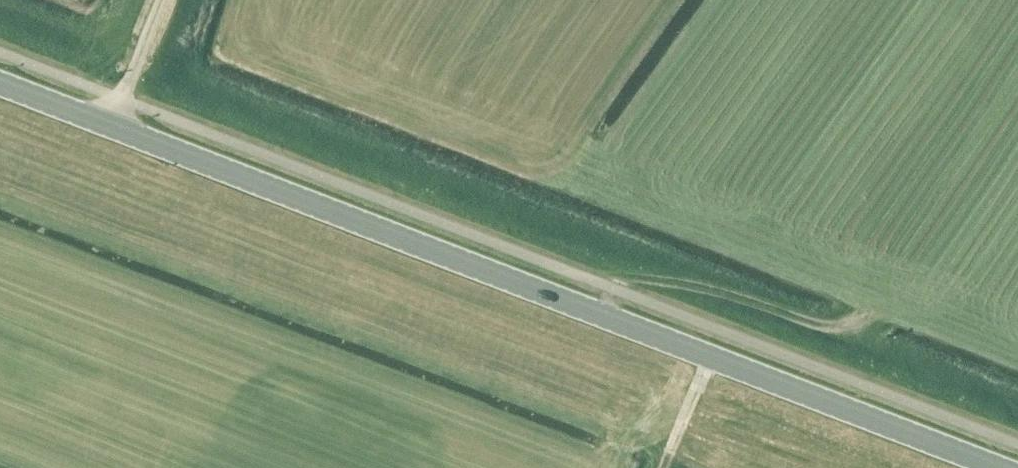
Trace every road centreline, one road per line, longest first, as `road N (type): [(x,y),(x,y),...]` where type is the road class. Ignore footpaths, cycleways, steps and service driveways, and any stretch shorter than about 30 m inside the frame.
road 1 (secondary): [(992,467),(112,128)]
road 2 (track): [(604,319),(619,285),(638,279),(829,326),(852,323),(877,304)]
road 3 (unclassified): [(112,128),(163,0)]

